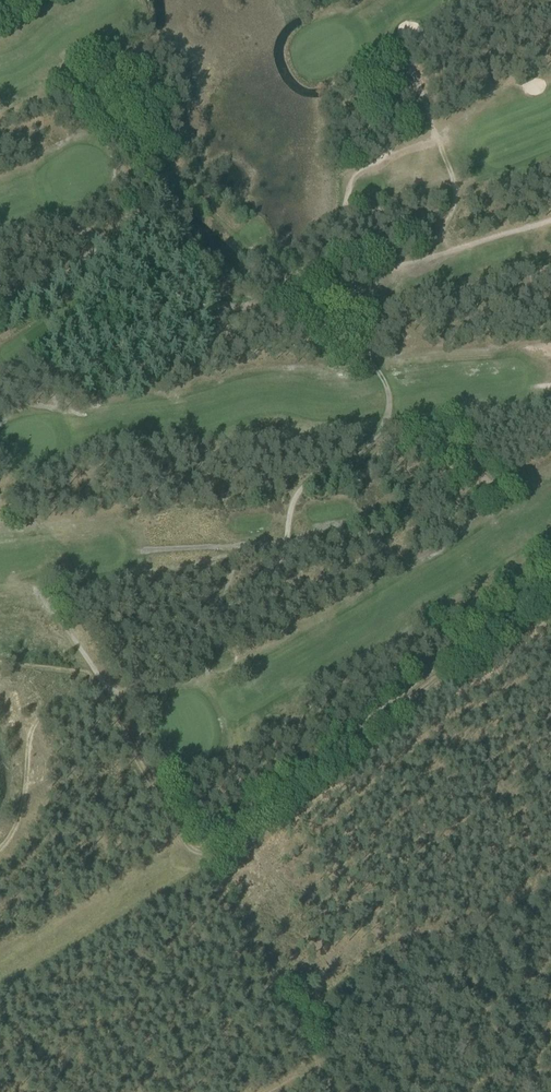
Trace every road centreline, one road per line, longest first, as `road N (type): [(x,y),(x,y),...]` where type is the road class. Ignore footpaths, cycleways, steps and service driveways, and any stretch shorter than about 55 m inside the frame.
road 1 (track): [(398,50),(422,93),(456,190),(443,236),(431,255),(406,266),(297,278),(310,305),(380,376),(387,424),(295,496),(286,557),(273,575),(100,676)]
road 2 (track): [(550,576),(236,822),(201,839),(40,593)]
road 3 (track): [(112,130),(128,129),(172,167),(251,258),(297,278),(246,306),(204,304),(139,319),(84,339),(23,381),(0,377)]

